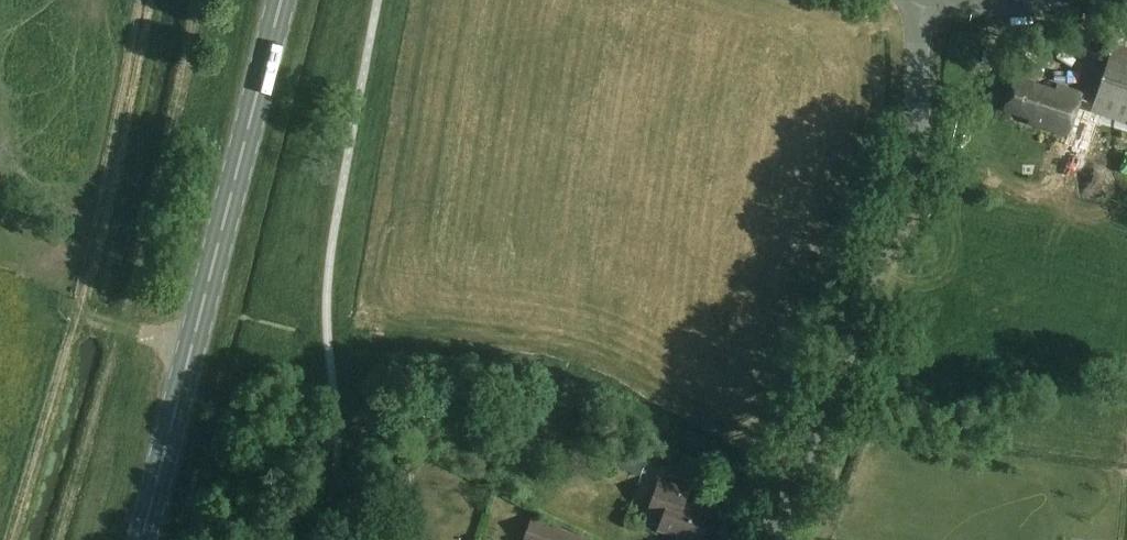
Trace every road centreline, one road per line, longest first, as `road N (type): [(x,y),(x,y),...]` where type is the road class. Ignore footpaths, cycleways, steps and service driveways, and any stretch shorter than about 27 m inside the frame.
road 1 (unclassified): [(770,539),(910,165),(920,0)]
road 2 (secondary): [(144,539),(282,0)]

